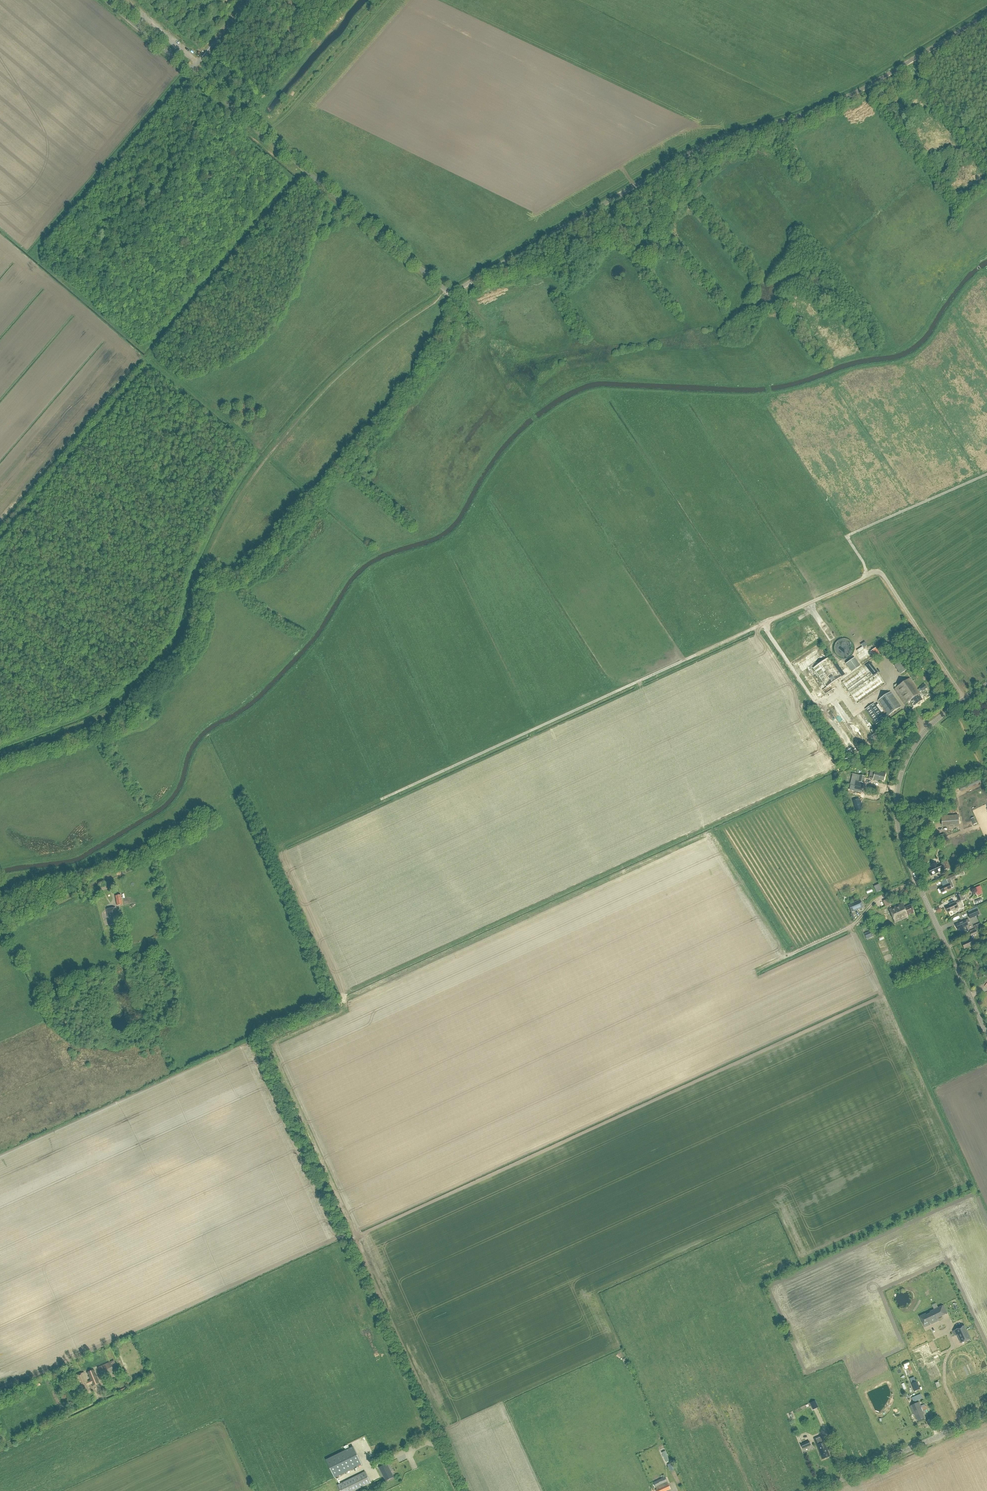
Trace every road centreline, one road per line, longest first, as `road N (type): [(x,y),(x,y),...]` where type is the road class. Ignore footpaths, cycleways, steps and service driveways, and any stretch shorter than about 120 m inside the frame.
road 1 (unclassified): [(447,291),(720,139),(838,102),(986,15)]
road 2 (track): [(467,1490),(269,1047)]
road 3 (tertiary): [(986,1035),(910,864),(899,796),(920,734),(986,685)]
road 4 (unclassified): [(447,291),(191,73)]
road 5 (tertiary): [(817,1490),(986,1414)]
road 6 (track): [(791,955),(850,928),(881,897),(917,880)]

